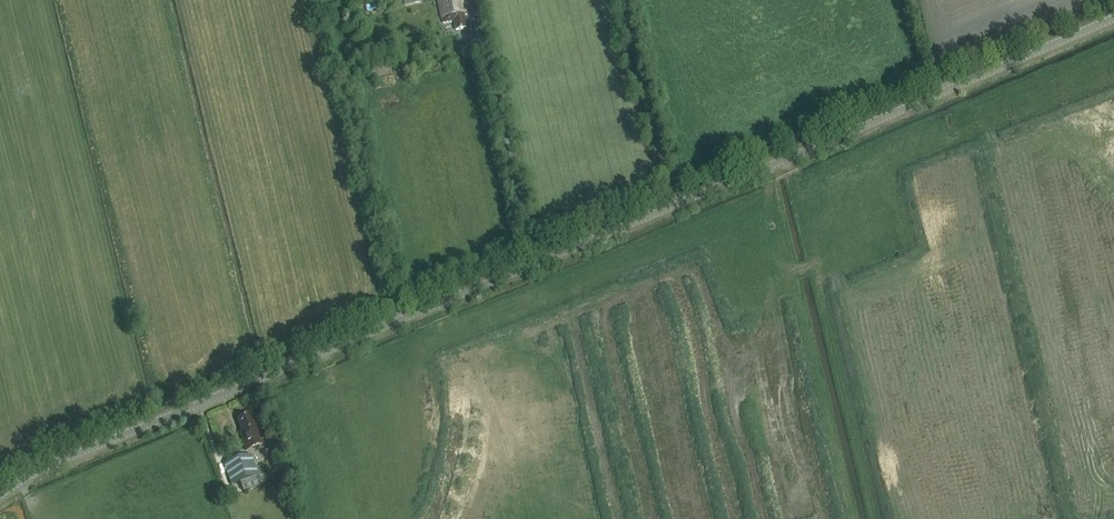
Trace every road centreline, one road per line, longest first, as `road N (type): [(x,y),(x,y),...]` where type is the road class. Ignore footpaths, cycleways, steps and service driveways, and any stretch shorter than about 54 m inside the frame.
road 1 (tertiary): [(0,497),(72,455),(1113,21)]
road 2 (track): [(543,262),(478,17)]
road 3 (track): [(673,206),(626,0)]

